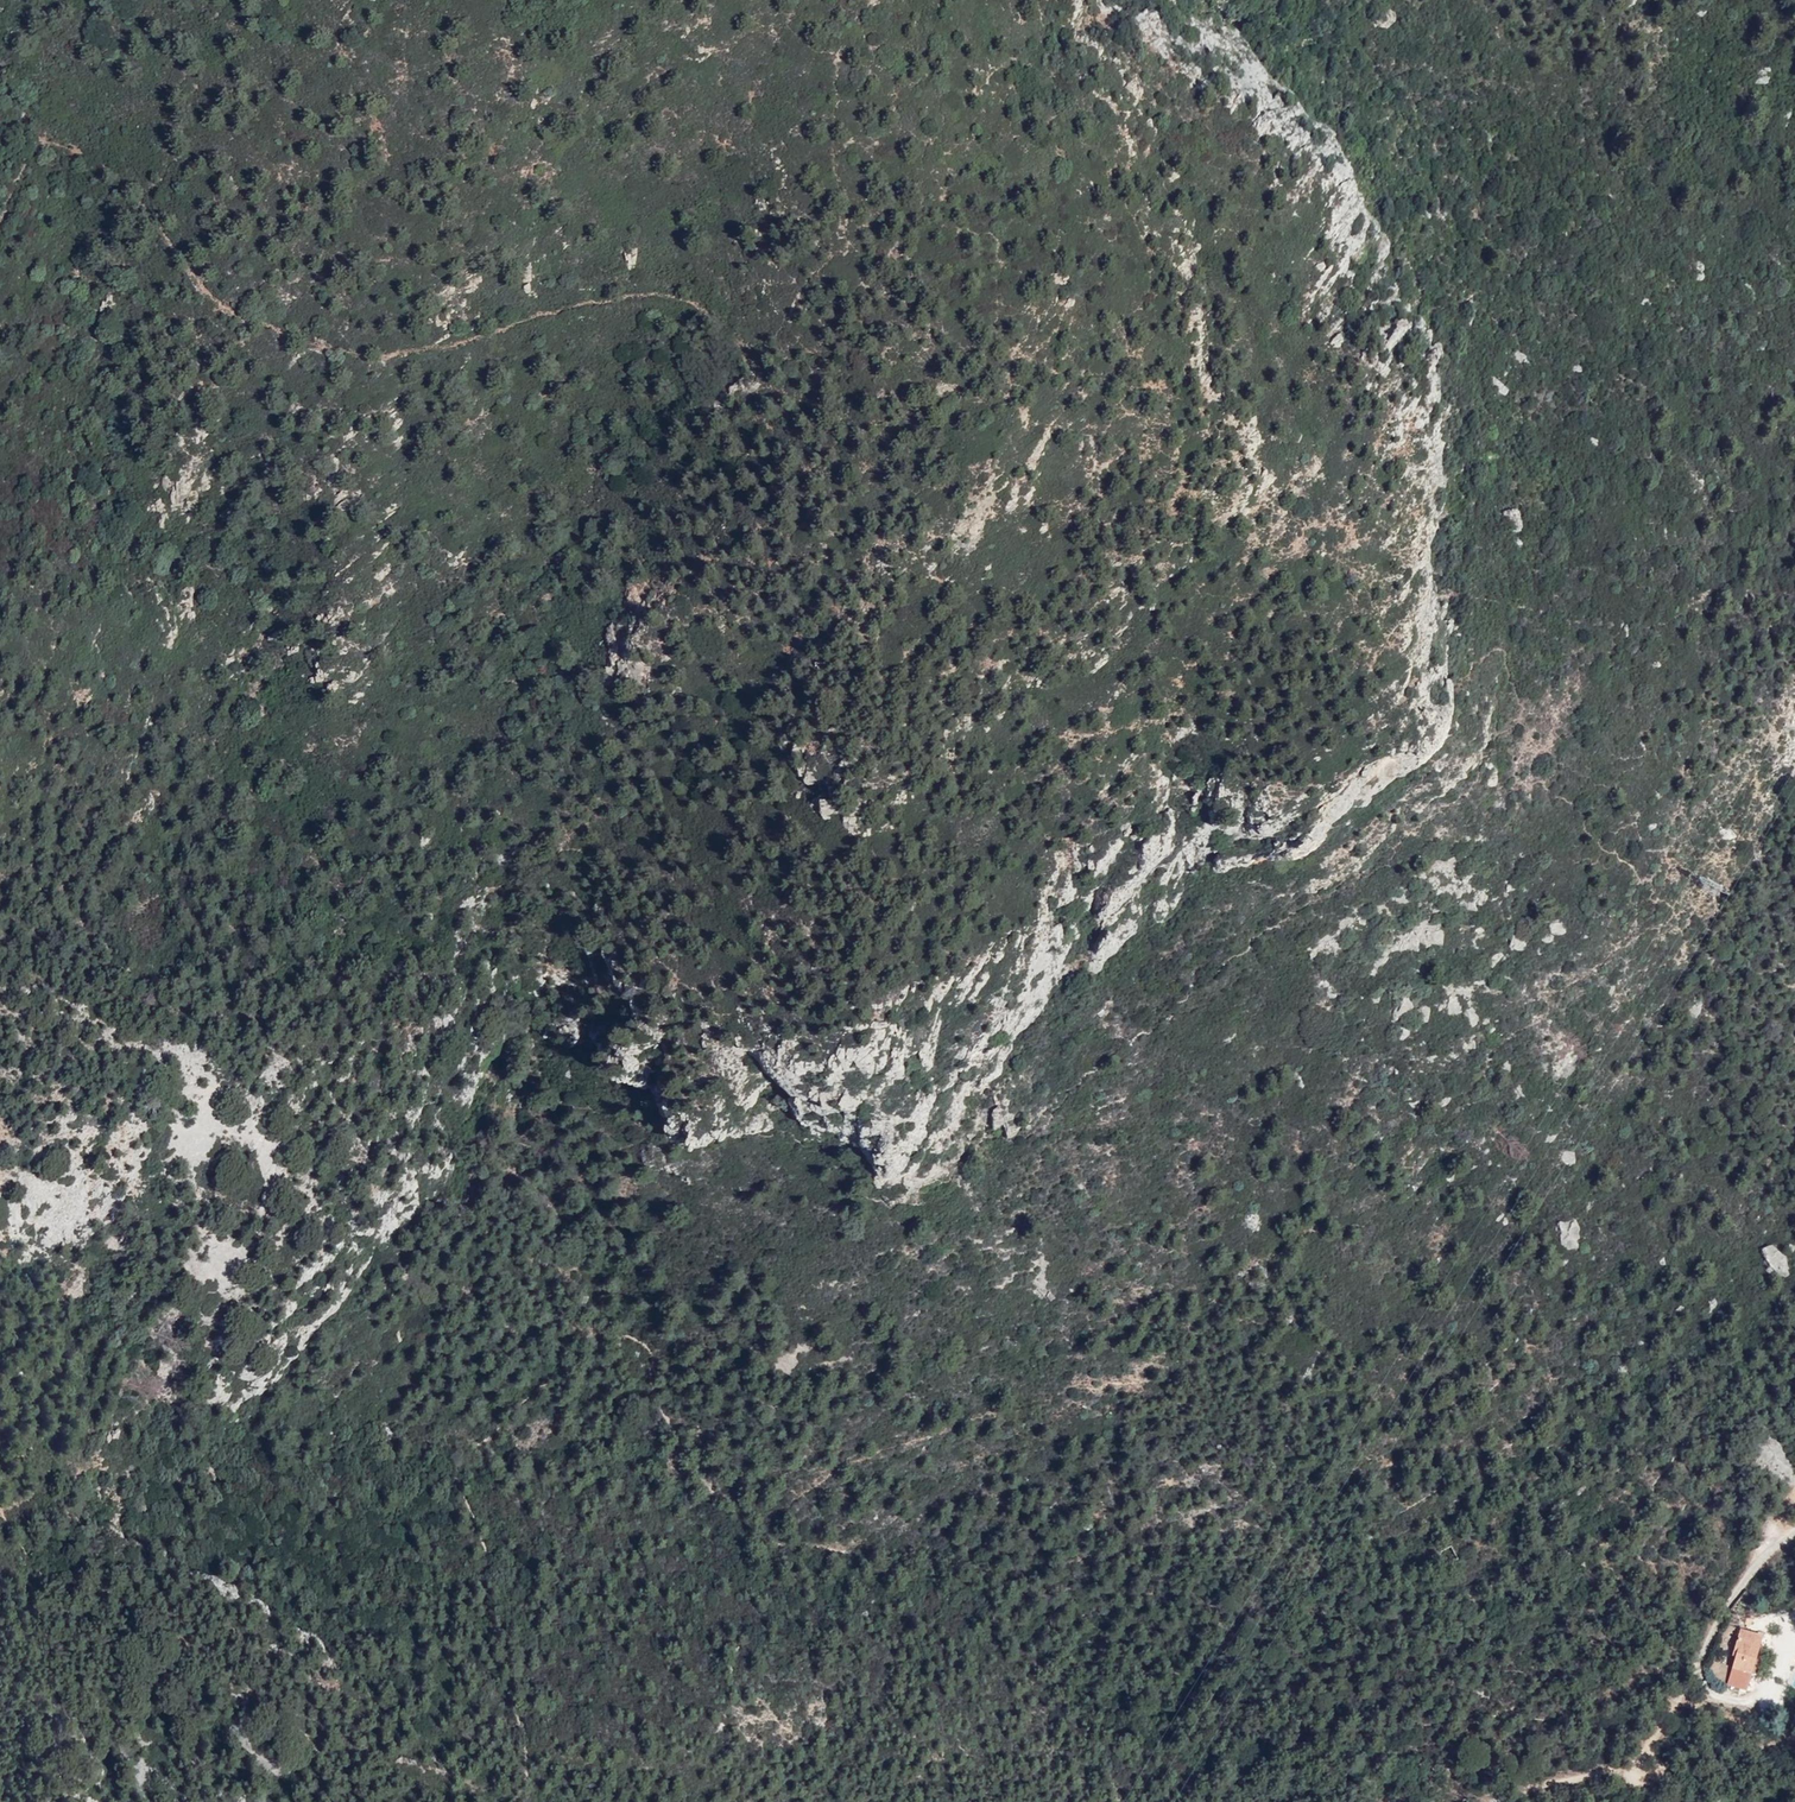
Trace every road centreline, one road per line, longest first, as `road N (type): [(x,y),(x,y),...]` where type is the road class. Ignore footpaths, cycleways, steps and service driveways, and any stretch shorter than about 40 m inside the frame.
road 1 (track): [(1794,1478),(1758,1561),(1635,1771)]
road 2 (track): [(1517,1779),(1533,1776),(1546,1786),(1635,1771)]

